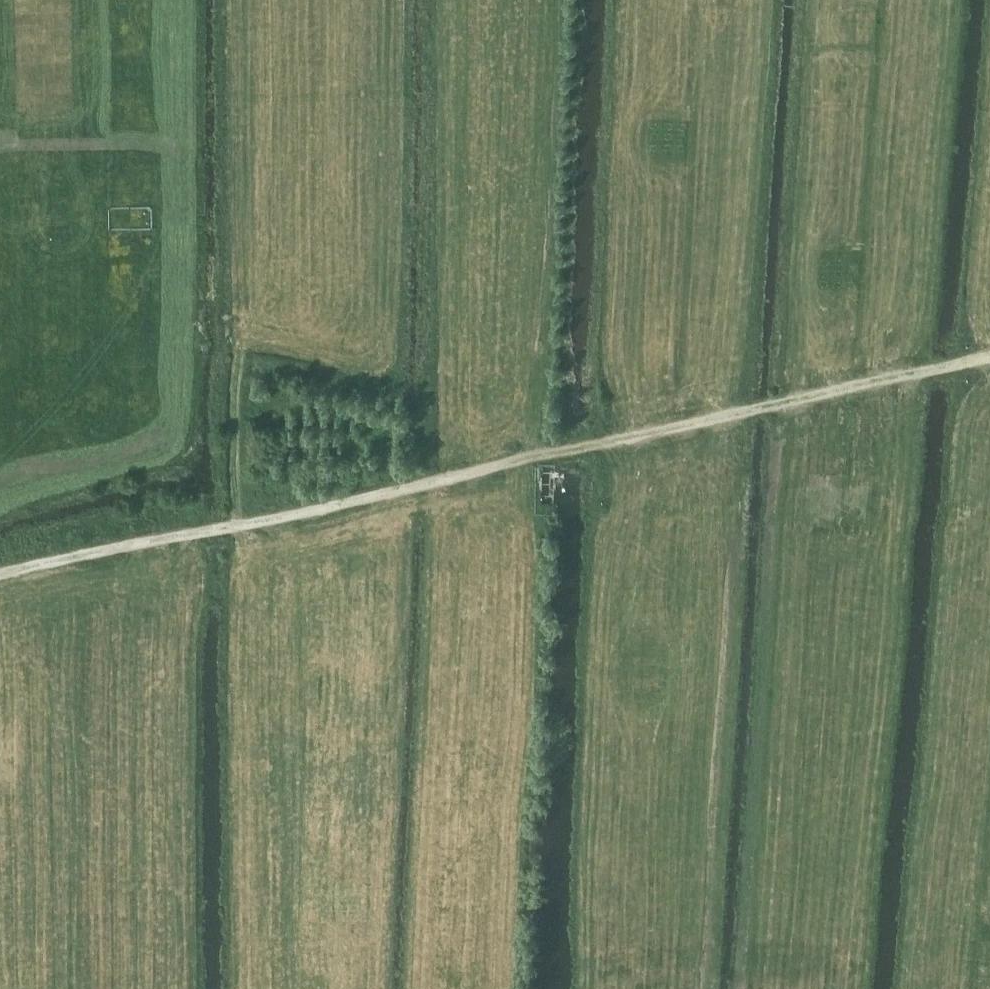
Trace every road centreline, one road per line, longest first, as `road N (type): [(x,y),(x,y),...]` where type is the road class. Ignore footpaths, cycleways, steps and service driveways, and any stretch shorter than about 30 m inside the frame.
road 1 (track): [(0,574),(182,533),(272,524),(989,357)]
road 2 (track): [(242,340),(239,527)]

